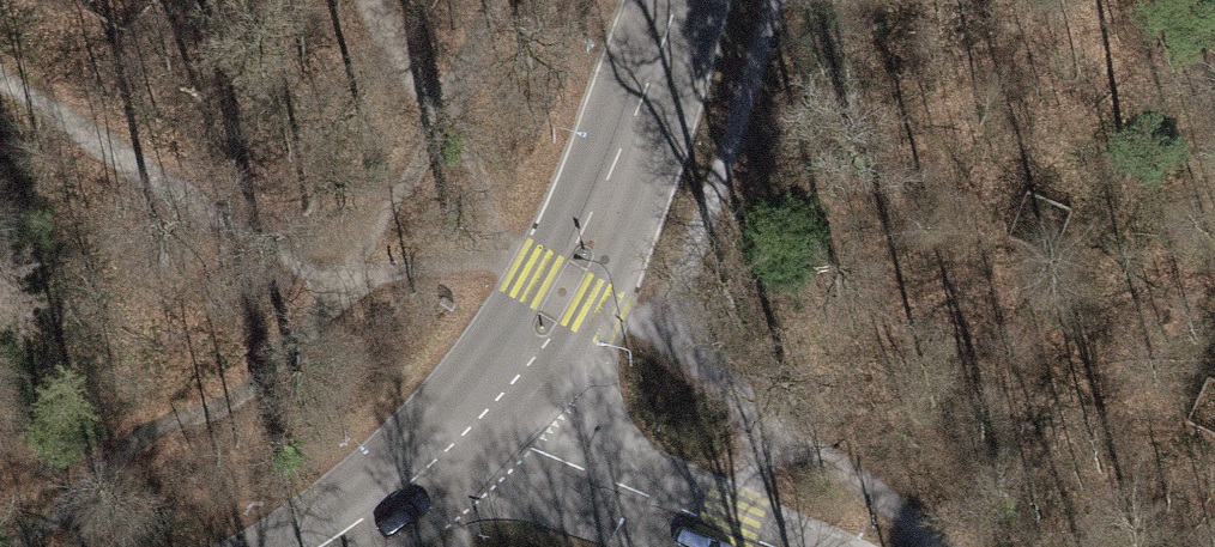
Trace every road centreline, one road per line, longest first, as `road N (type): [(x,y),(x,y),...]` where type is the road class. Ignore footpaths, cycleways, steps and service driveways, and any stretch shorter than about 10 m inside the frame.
road 1 (secondary): [(482,412),(565,290),(637,130),(680,0)]
road 2 (unclassified): [(769,546),(540,455),(482,412)]
road 3 (track): [(363,0),(466,163),(498,254)]
road 4 (secondary): [(318,546),(393,498),(482,412)]
road 5 (track): [(482,412),(448,546)]

